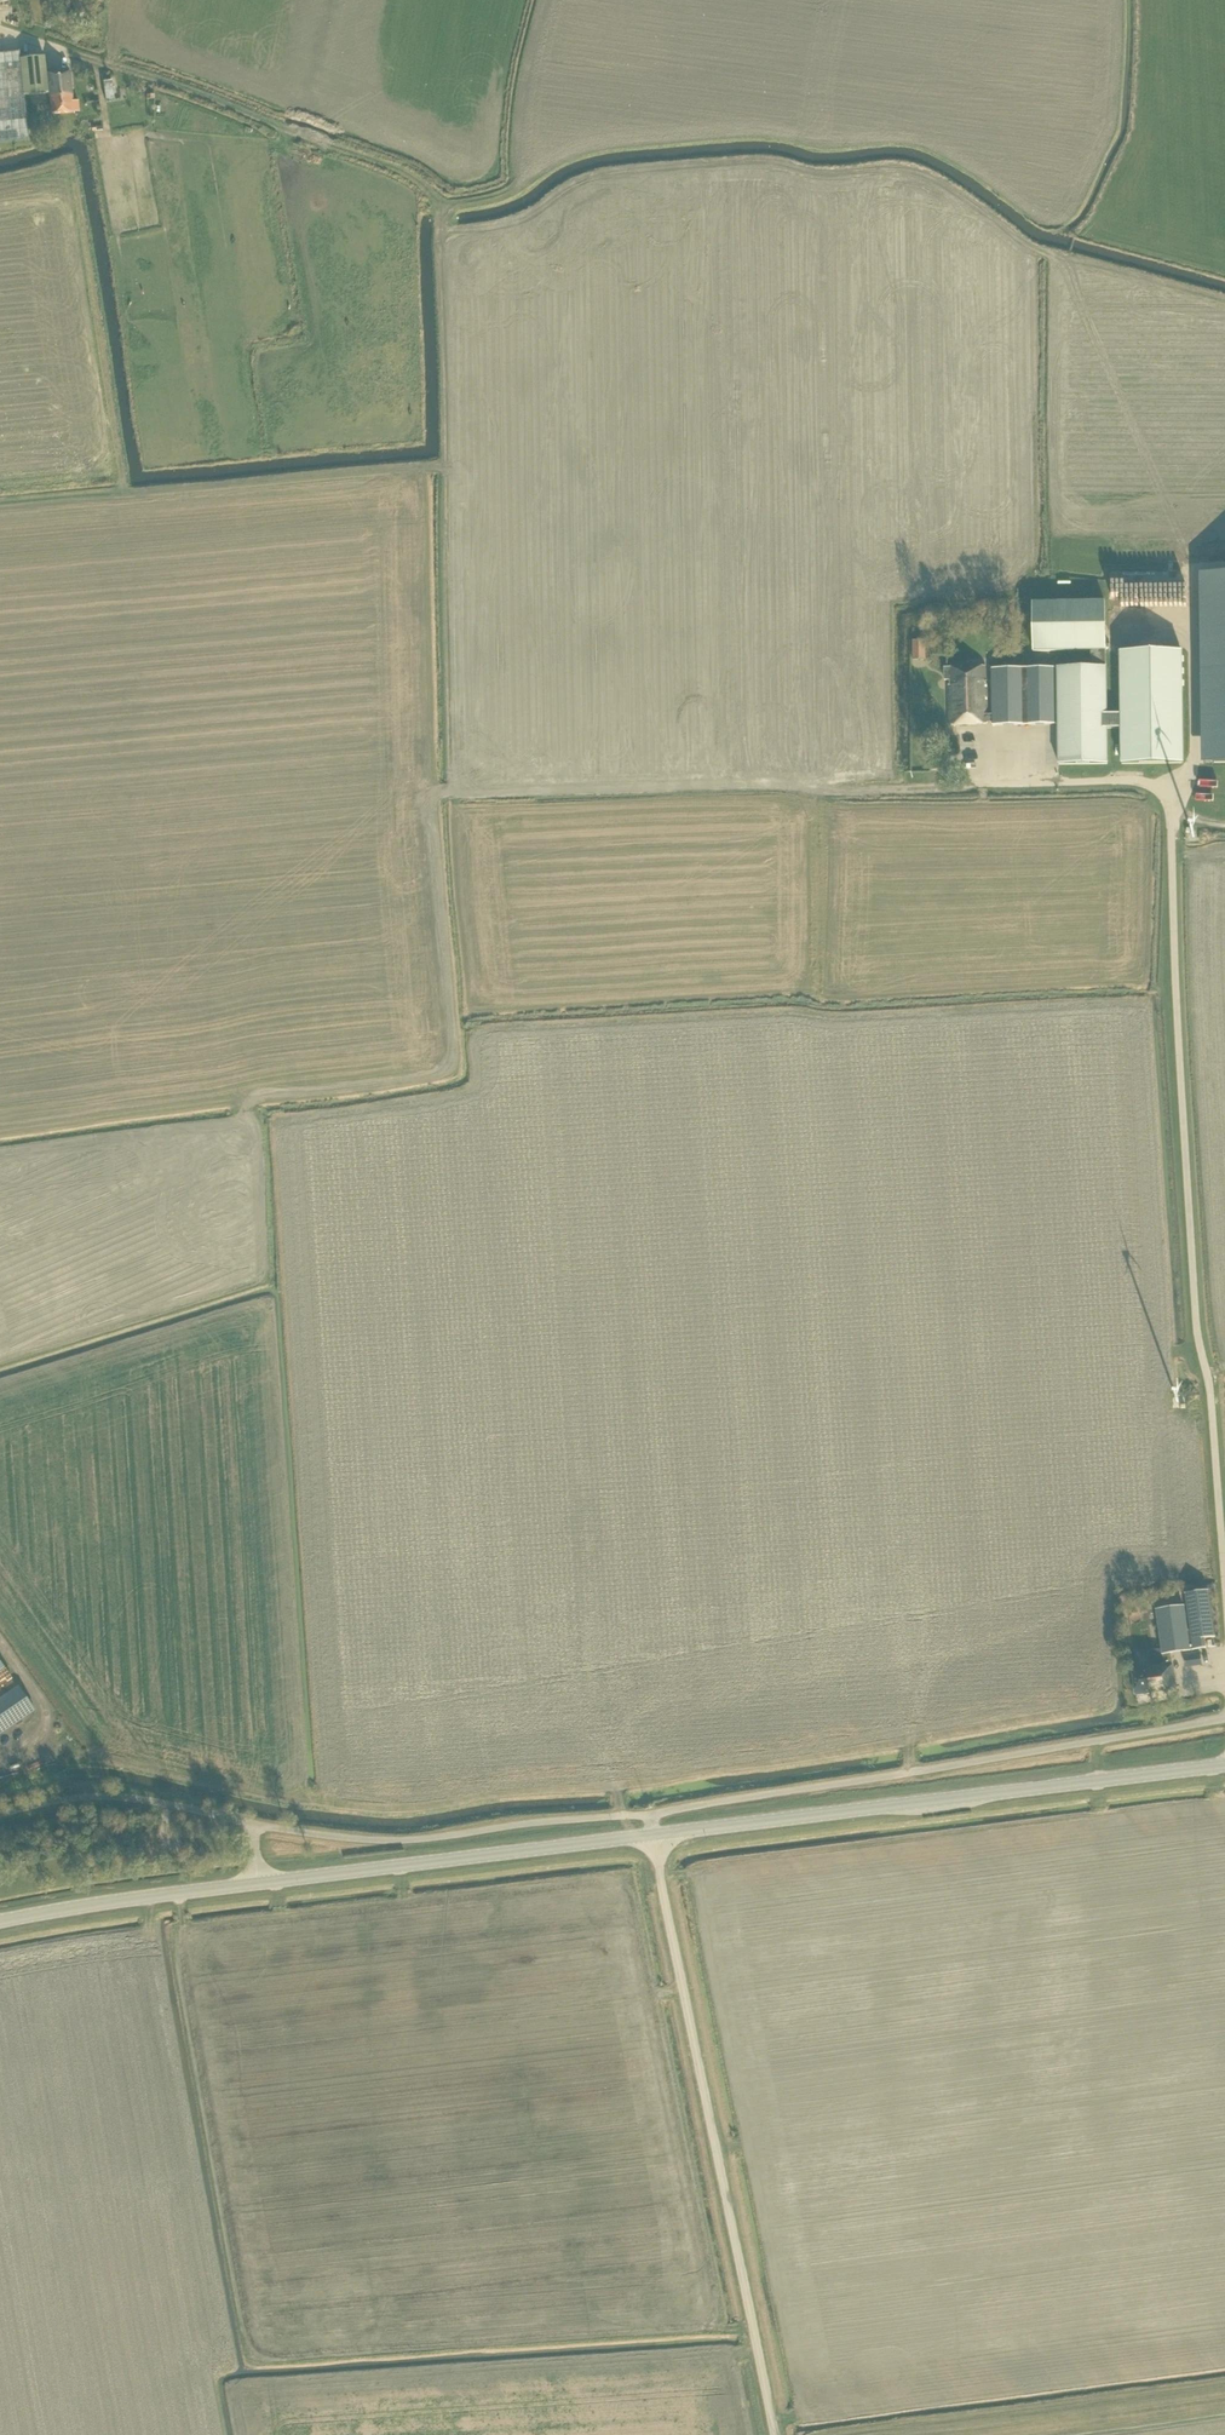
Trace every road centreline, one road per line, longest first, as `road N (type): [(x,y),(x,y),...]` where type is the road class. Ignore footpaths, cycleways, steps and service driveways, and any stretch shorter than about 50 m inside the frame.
road 1 (unclassified): [(775,2434),(655,1833)]
road 2 (unclassified): [(652,1814),(1224,1718)]
road 3 (primary): [(1224,1765),(655,1833)]
road 4 (unclassified): [(254,1825),(378,1840),(652,1814)]
road 5 (primary): [(655,1833),(261,1882)]
road 6 (primary): [(261,1882),(0,1921)]
road 7 (unclassified): [(0,1813),(64,1799),(134,1797),(254,1825)]
road 8 (track): [(289,133),(74,54)]

